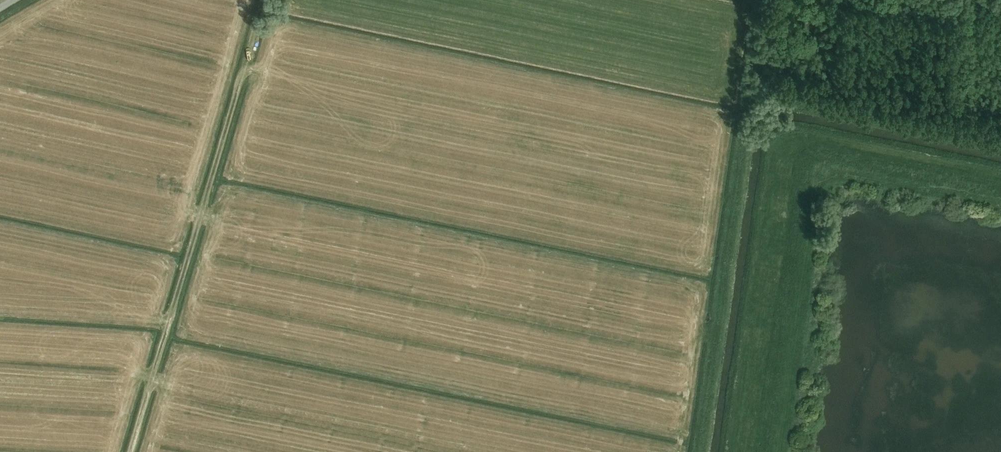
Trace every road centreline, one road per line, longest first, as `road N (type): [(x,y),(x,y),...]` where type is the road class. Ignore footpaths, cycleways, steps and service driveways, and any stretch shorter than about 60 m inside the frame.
road 1 (track): [(263,0),(129,451)]

